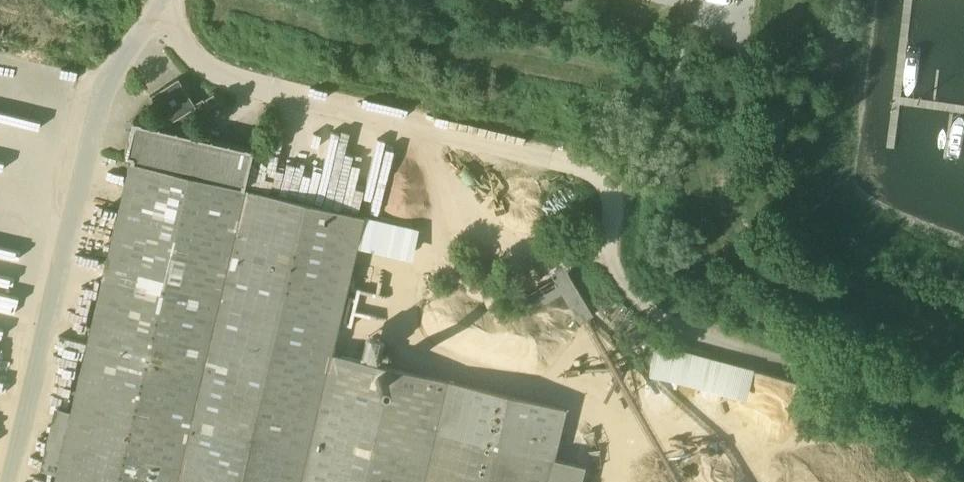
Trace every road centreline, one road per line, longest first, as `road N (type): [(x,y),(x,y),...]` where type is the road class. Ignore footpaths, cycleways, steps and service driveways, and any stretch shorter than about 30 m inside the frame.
road 1 (track): [(710,170),(663,113),(546,66),(281,0)]
road 2 (unclassified): [(602,249),(654,315),(963,412)]
road 3 (unclassified): [(172,0),(165,27),(199,71),(414,129)]
road 4 (unclassified): [(414,129),(590,171),(607,182),(612,199),(602,249)]
road 5 (unclassified): [(414,129),(435,172),(474,213),(533,254),(559,260),(602,249)]

